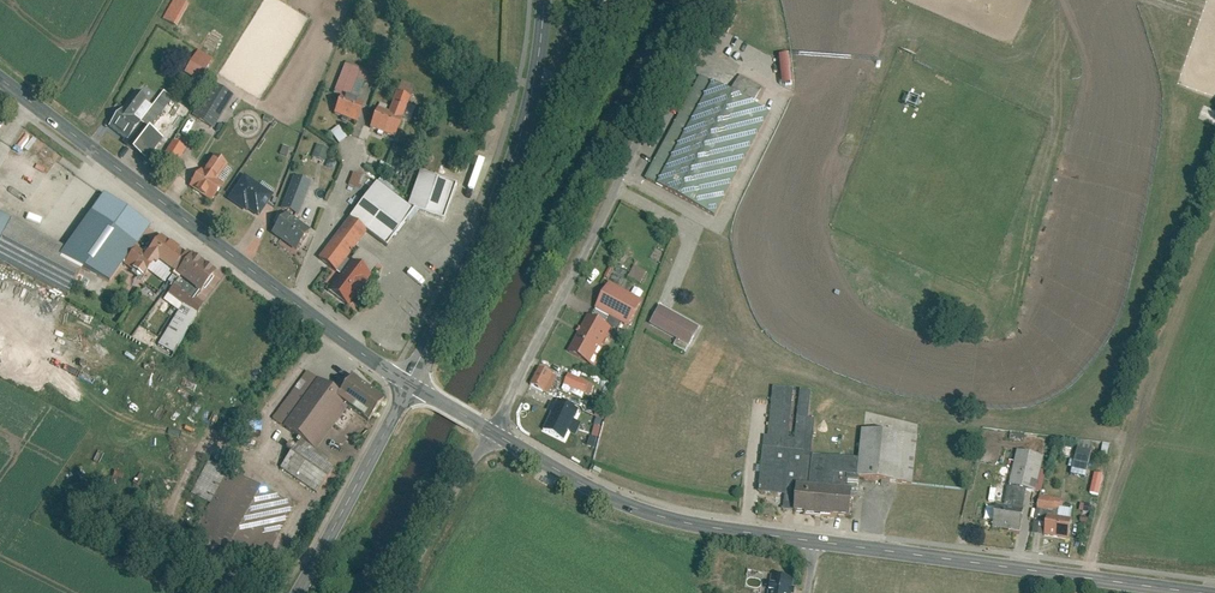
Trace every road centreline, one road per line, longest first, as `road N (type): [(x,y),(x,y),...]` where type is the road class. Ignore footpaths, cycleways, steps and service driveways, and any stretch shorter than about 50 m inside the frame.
road 1 (unclassified): [(492,433),(710,0)]
road 2 (tertiary): [(0,77),(296,301)]
road 3 (tertiary): [(536,77),(502,193),(409,385)]
road 4 (tertiary): [(492,433),(615,496),(676,517),(805,535)]
road 5 (tertiary): [(296,592),(409,385)]
road 6 (tertiary): [(805,535),(1027,565)]
road 7 (tertiary): [(1027,565),(1214,590)]
road 8 (unclassified): [(492,433),(396,592)]
road 9 (residential): [(296,301),(352,155)]
road 10 (tertiary): [(296,301),(409,385)]
road 11 (unclassified): [(536,77),(565,77),(581,63),(617,0)]

